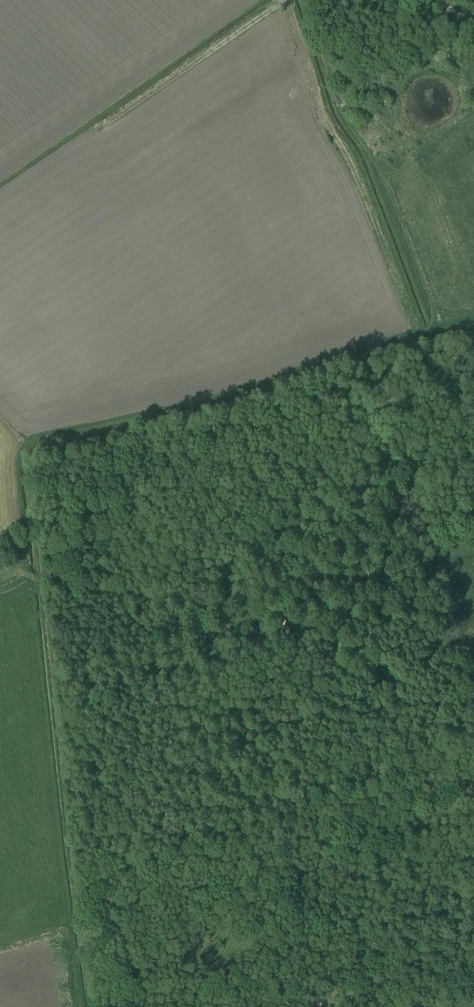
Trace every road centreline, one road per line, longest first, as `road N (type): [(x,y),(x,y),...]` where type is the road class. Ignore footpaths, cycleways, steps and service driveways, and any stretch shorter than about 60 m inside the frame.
road 1 (track): [(0,196),(282,0)]
road 2 (track): [(0,580),(19,573),(123,598)]

